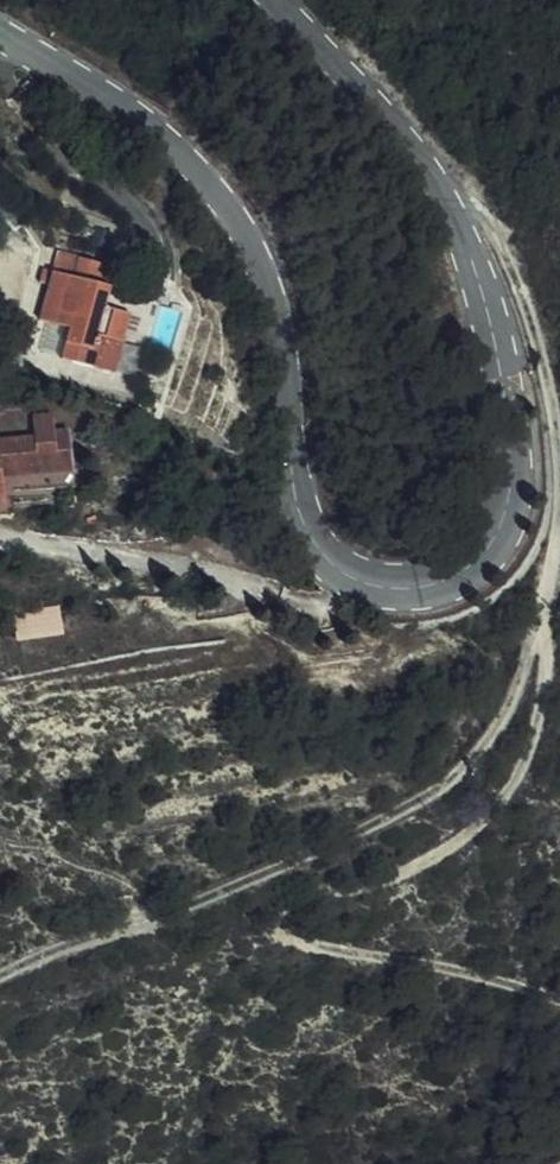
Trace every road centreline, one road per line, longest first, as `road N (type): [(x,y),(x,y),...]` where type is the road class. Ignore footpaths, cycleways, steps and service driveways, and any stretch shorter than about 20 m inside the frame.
road 1 (tertiary): [(0,27),(148,123),(233,211),(265,273),(314,537),(339,570),(376,589),(466,577),(507,530),(514,472),(504,375),(459,213),(410,133),(278,0)]
road 2 (track): [(0,976),(202,899),(446,784),(486,749),(540,643),(559,525)]
road 3 (track): [(540,643),(547,679),(519,781),(476,827),(416,867),(298,898),(282,913),(281,935),(559,999)]
road 4 (track): [(559,432),(552,376),(506,236),(485,204),(459,213)]

